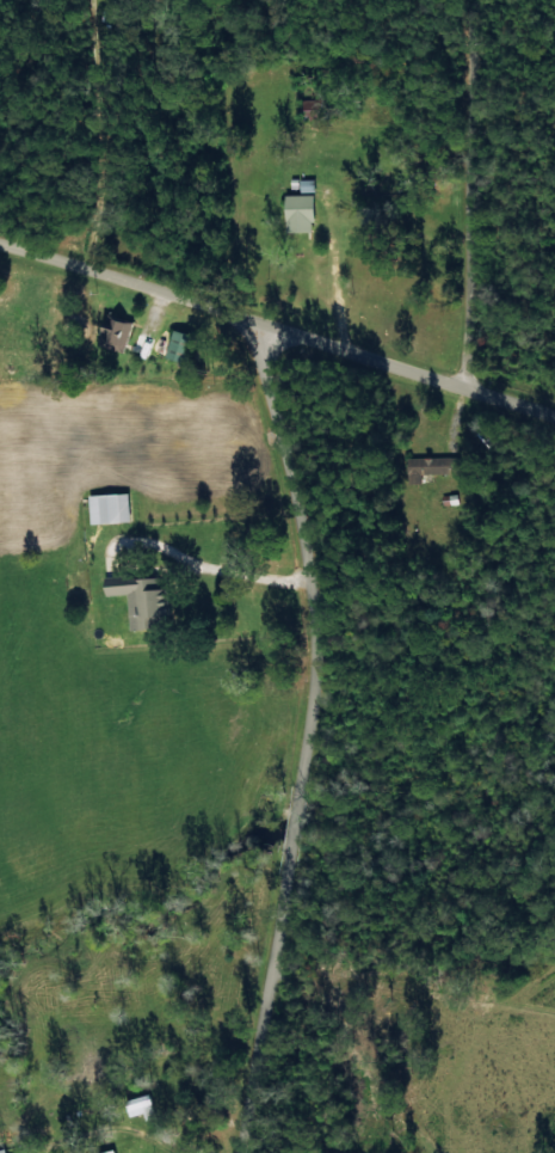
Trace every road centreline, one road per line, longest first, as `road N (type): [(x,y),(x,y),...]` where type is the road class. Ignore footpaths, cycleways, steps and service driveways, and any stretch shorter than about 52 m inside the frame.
road 1 (residential): [(243,1152),(273,946),(264,327)]
road 2 (residential): [(554,418),(203,308),(0,260)]
road 3 (residential): [(464,390),(460,0)]

